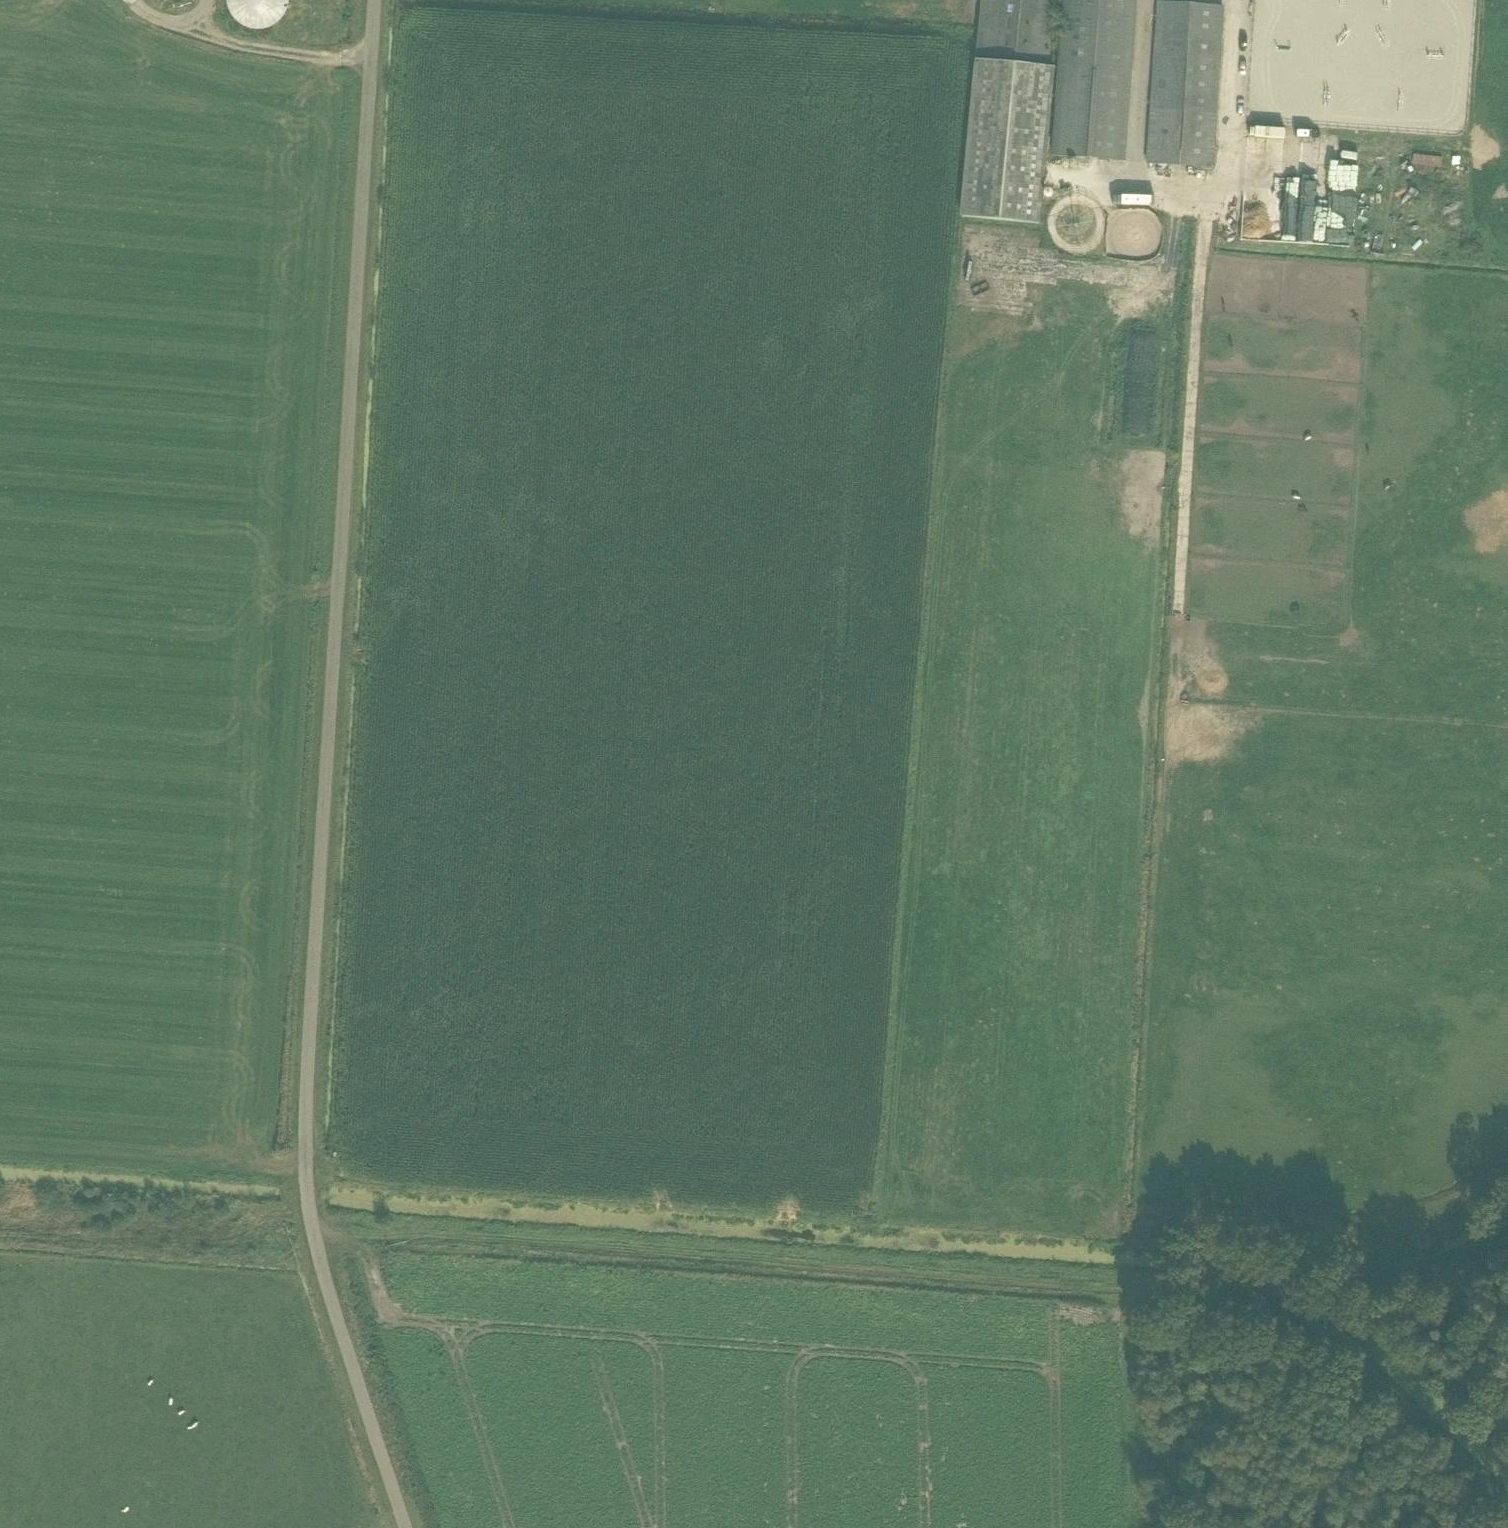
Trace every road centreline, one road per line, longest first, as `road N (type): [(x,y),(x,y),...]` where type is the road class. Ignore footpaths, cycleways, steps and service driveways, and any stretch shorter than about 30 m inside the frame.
road 1 (unclassified): [(403,1527),(324,1285),(301,1149),(370,0)]
road 2 (track): [(1507,1522),(1373,1391),(1281,1317),(1176,1294),(311,1227)]

